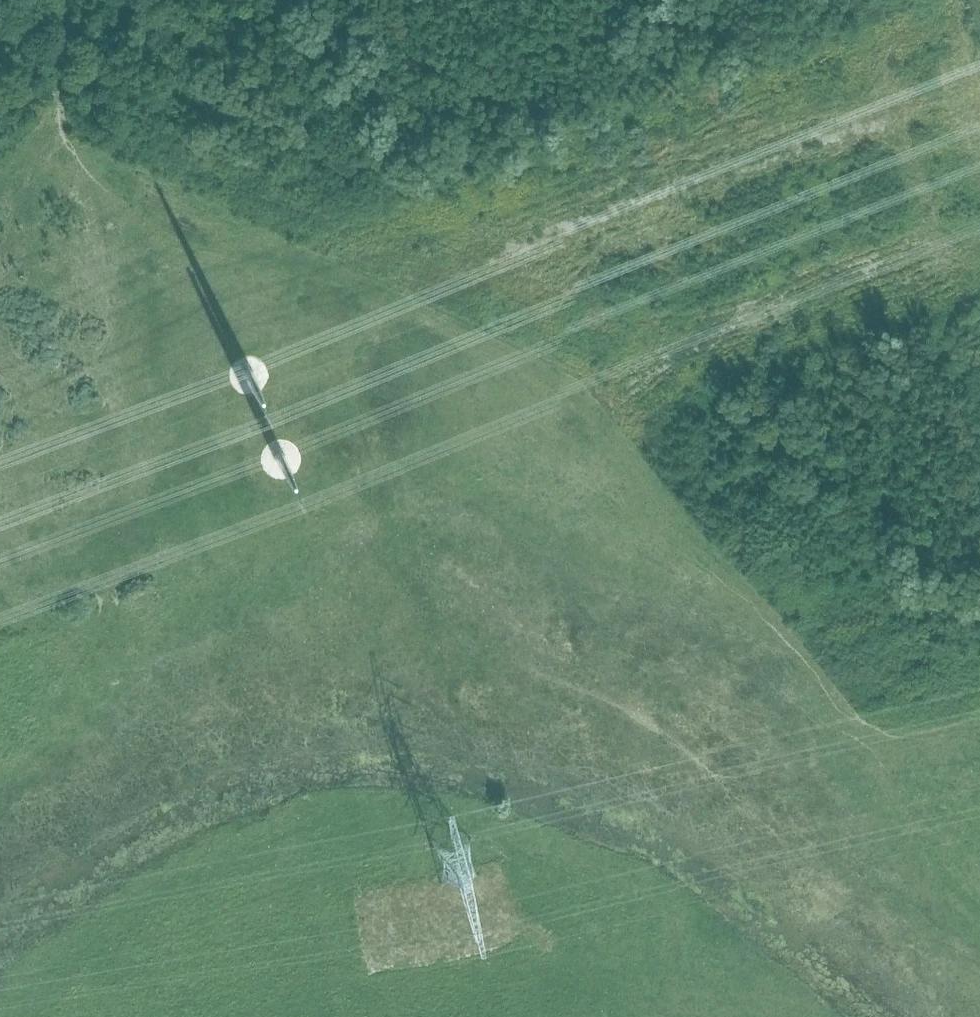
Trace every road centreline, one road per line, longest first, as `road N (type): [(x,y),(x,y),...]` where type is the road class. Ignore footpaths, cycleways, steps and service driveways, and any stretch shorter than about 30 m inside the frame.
road 1 (track): [(979,908),(862,715),(565,392),(386,289),(257,254),(175,243),(98,182),(52,96),(69,13),(63,0)]

